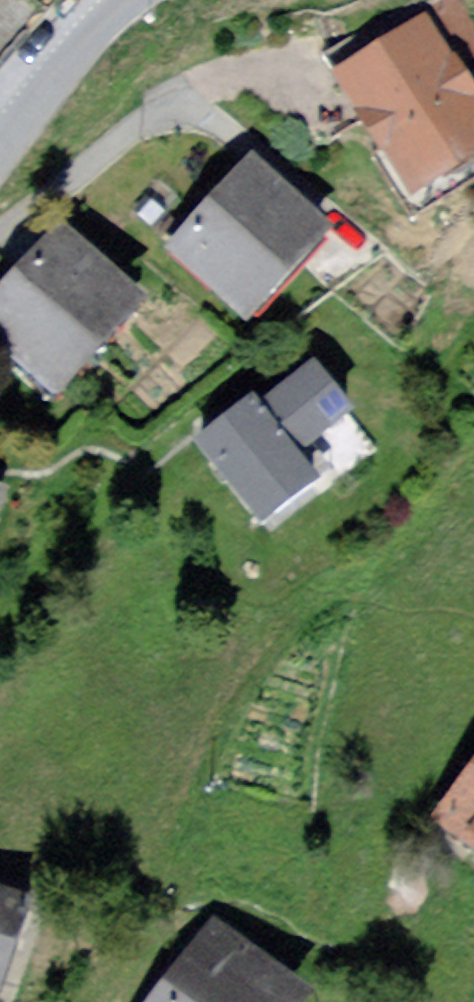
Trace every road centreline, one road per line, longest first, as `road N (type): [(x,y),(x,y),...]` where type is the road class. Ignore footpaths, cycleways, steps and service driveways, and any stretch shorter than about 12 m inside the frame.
road 1 (tertiary): [(133,0),(89,40),(0,155)]

